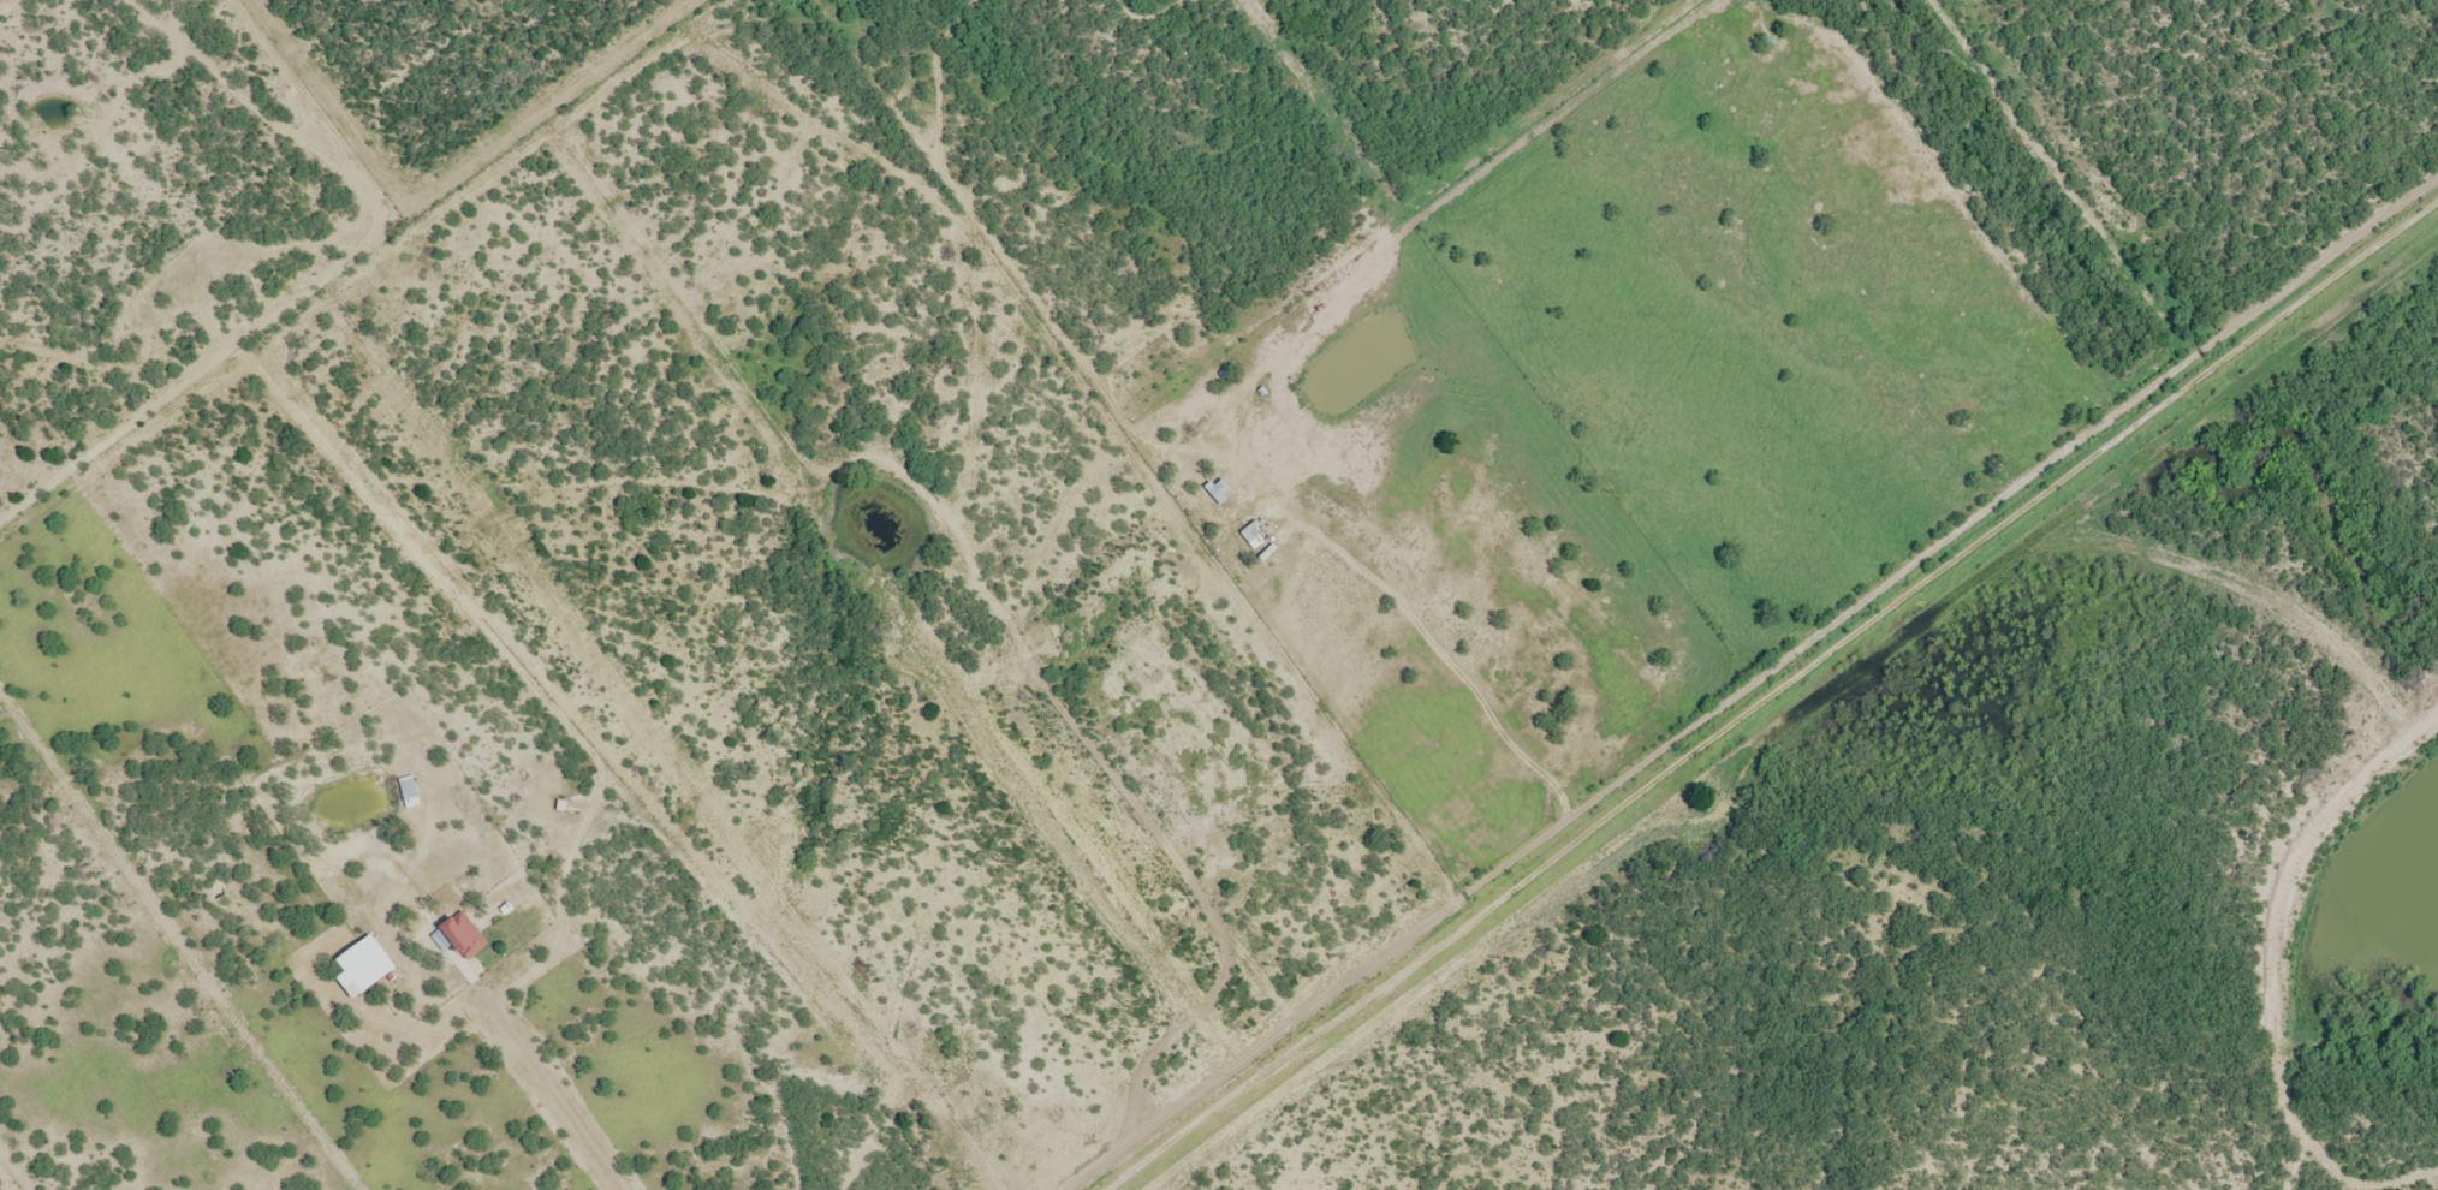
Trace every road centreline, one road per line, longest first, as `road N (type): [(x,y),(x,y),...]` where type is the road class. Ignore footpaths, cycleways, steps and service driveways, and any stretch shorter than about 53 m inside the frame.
road 1 (residential): [(1089,1189),(2437,204)]

